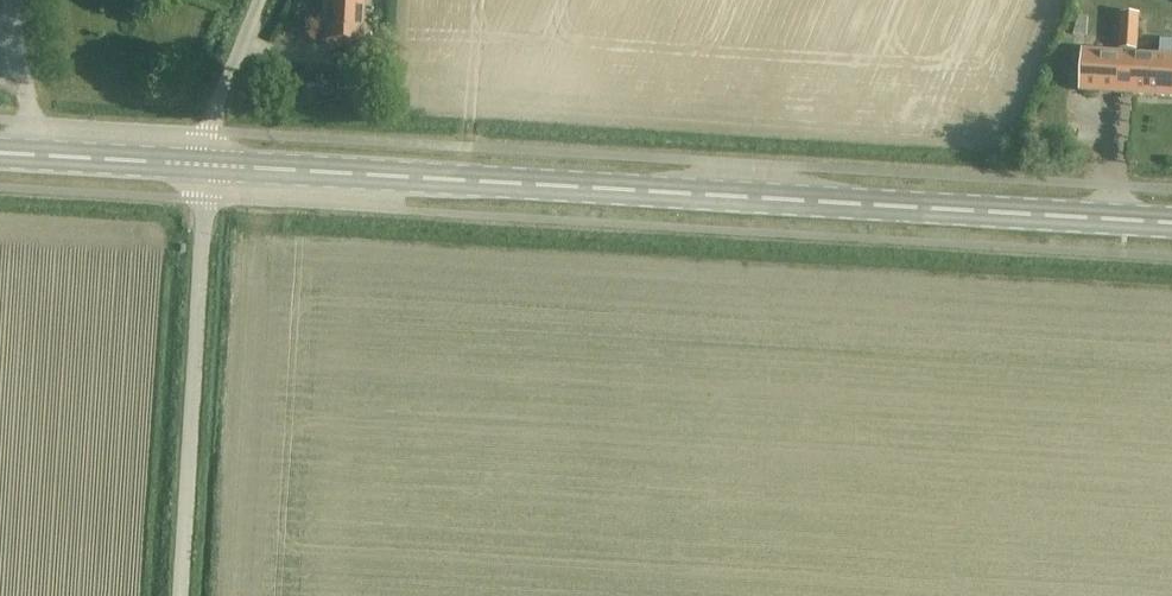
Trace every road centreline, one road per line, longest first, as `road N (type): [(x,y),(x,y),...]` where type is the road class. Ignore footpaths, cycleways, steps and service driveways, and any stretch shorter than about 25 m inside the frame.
road 1 (secondary): [(1171,220),(206,168)]
road 2 (unclassified): [(181,595),(206,168)]
road 3 (secondary): [(206,168),(0,155)]
road 4 (unclassified): [(206,168),(213,109),(259,0)]

